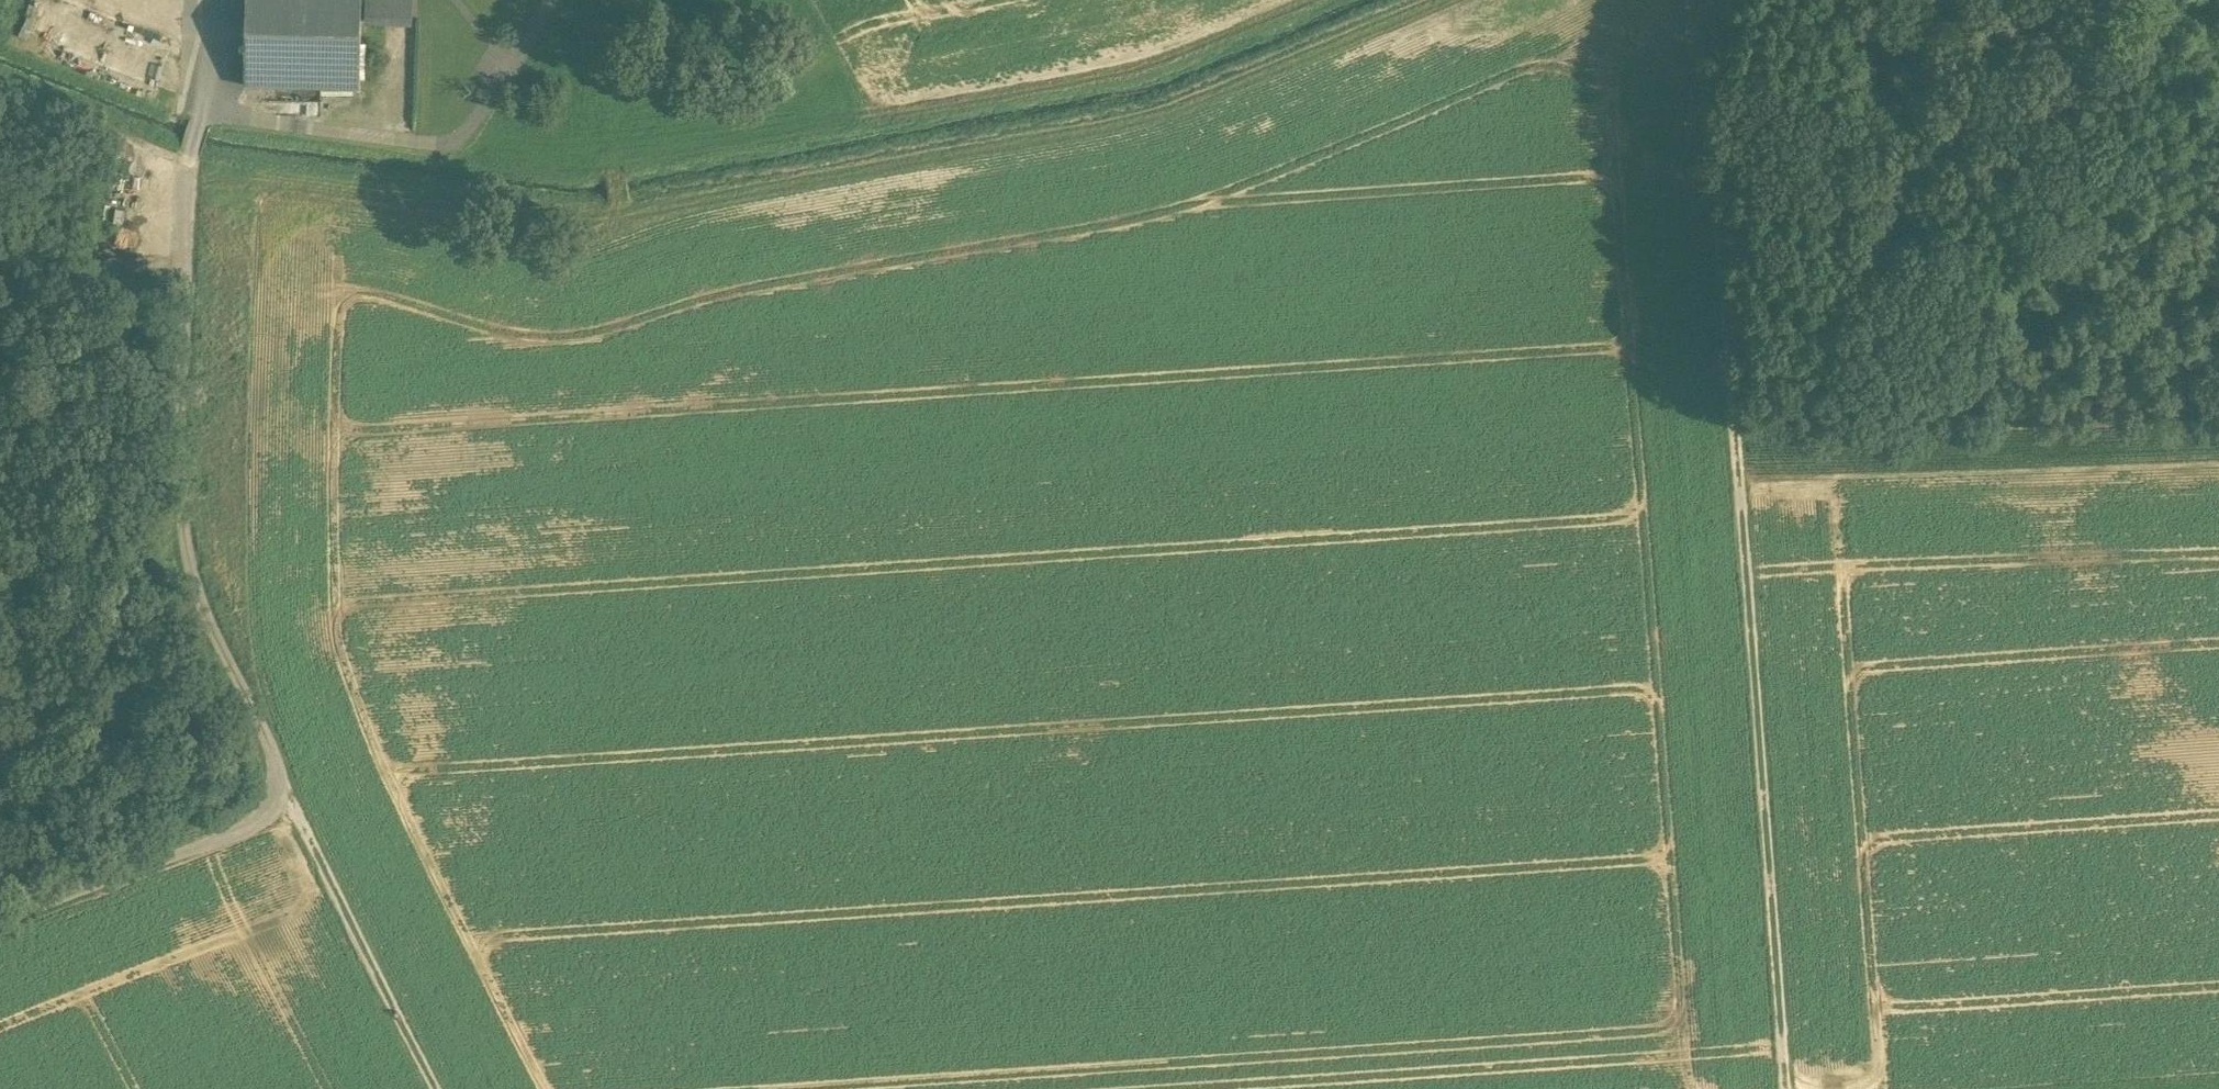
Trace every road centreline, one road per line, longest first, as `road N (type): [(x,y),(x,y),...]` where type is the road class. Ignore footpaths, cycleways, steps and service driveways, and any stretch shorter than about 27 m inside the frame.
road 1 (track): [(0,926),(249,827),(274,808),(272,761),(197,584),(182,510),(188,162),(218,49),(220,0)]
road 2 (track): [(1786,1088),(1705,58),(1728,0)]
road 3 (track): [(437,1088),(277,793)]

